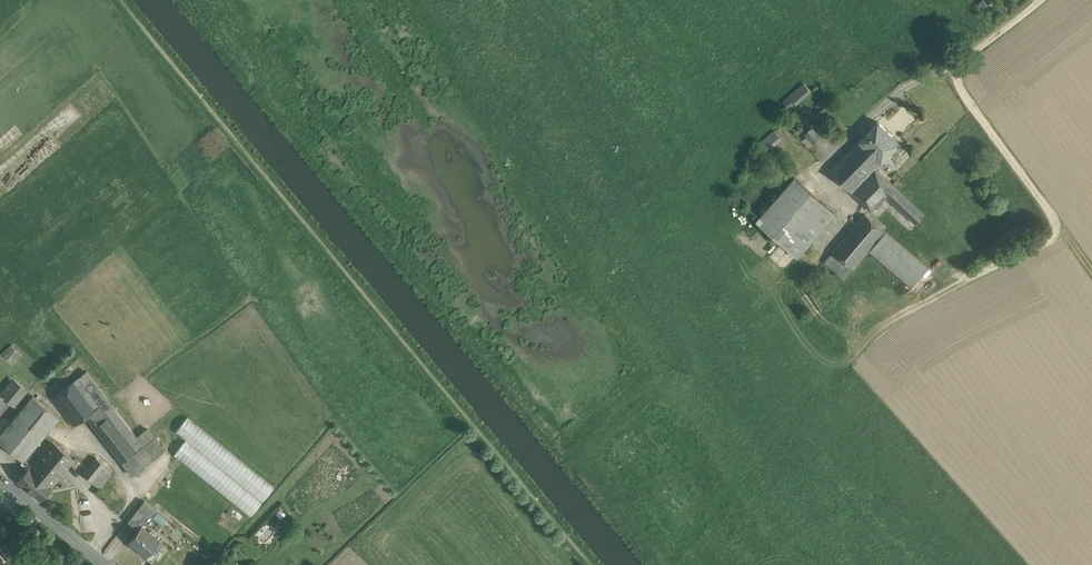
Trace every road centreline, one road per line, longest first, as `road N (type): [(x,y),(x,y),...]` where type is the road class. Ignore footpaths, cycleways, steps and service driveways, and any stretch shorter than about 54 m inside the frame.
road 1 (track): [(956,62),(957,83),(1045,206)]
road 2 (tertiary): [(0,482),(104,564)]

